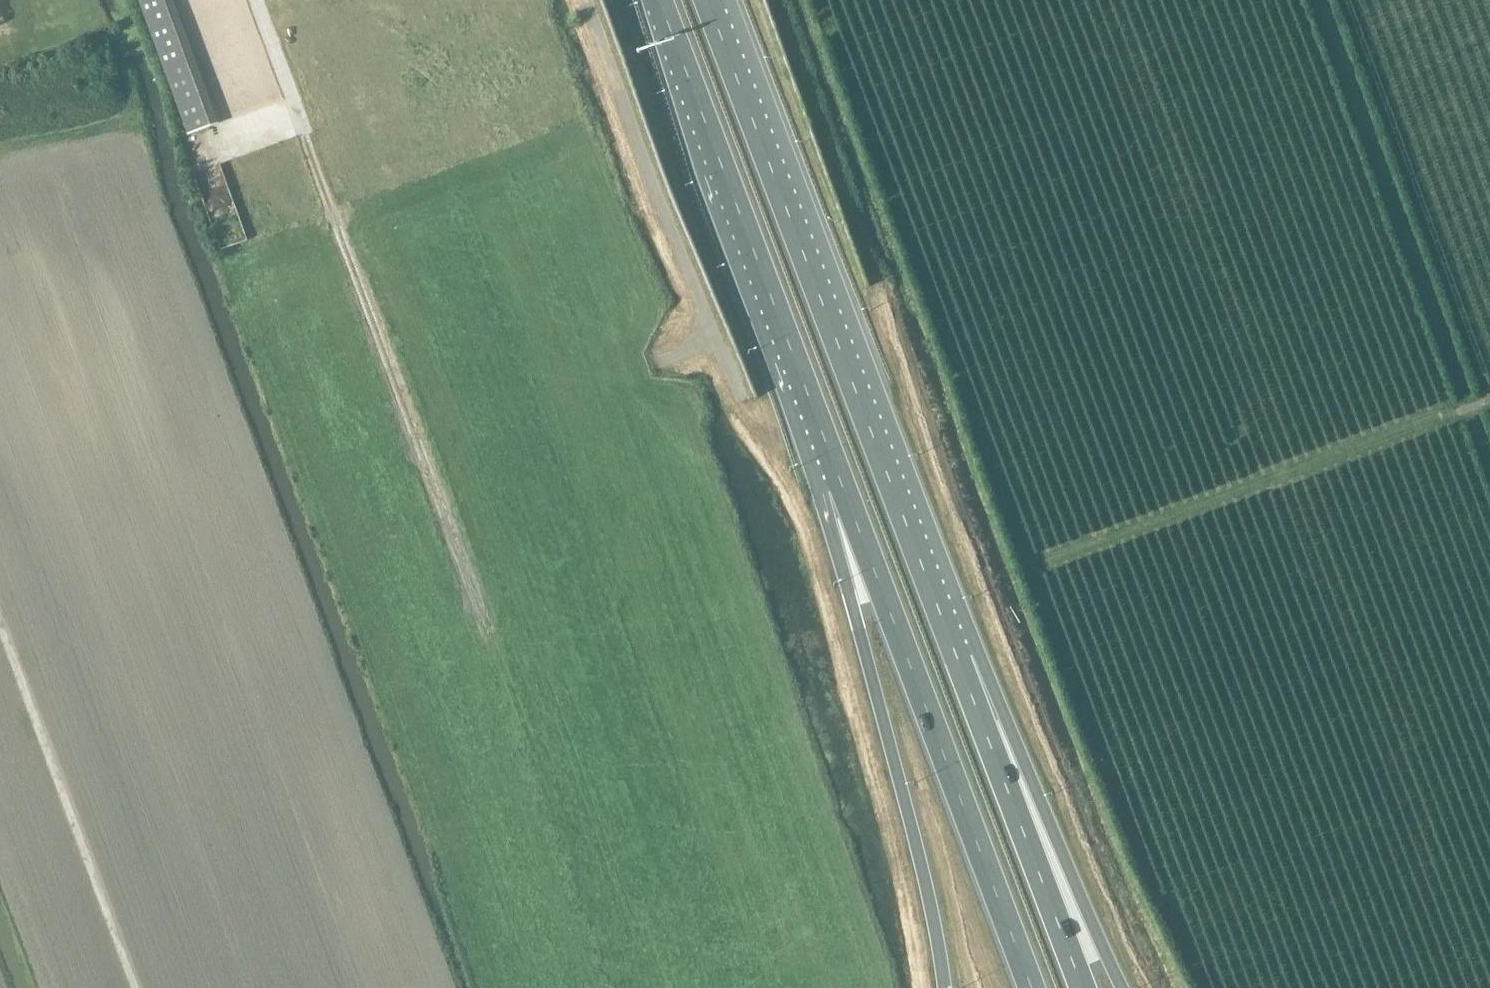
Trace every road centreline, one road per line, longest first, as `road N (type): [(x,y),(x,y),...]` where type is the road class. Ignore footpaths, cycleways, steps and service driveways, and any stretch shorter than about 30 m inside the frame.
road 1 (trunk): [(968,677),(708,0)]
road 2 (trunk): [(815,421),(1030,987)]
road 3 (trunk): [(815,421),(947,987)]
road 4 (trunk): [(662,0),(815,421)]
road 5 (trunk): [(1124,987),(968,677)]
road 6 (trunk): [(1085,987),(968,677)]

